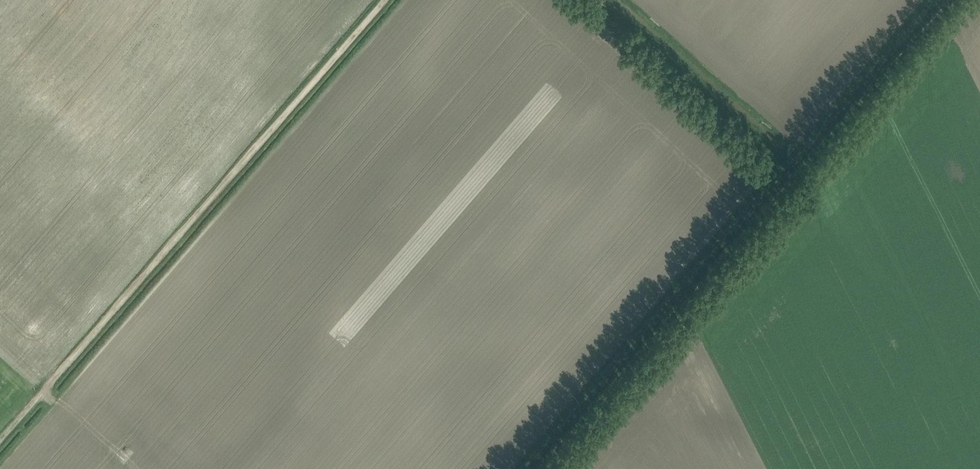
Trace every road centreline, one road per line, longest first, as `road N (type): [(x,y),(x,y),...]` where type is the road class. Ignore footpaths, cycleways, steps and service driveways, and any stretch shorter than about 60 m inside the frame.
road 1 (track): [(0,445),(387,0)]

